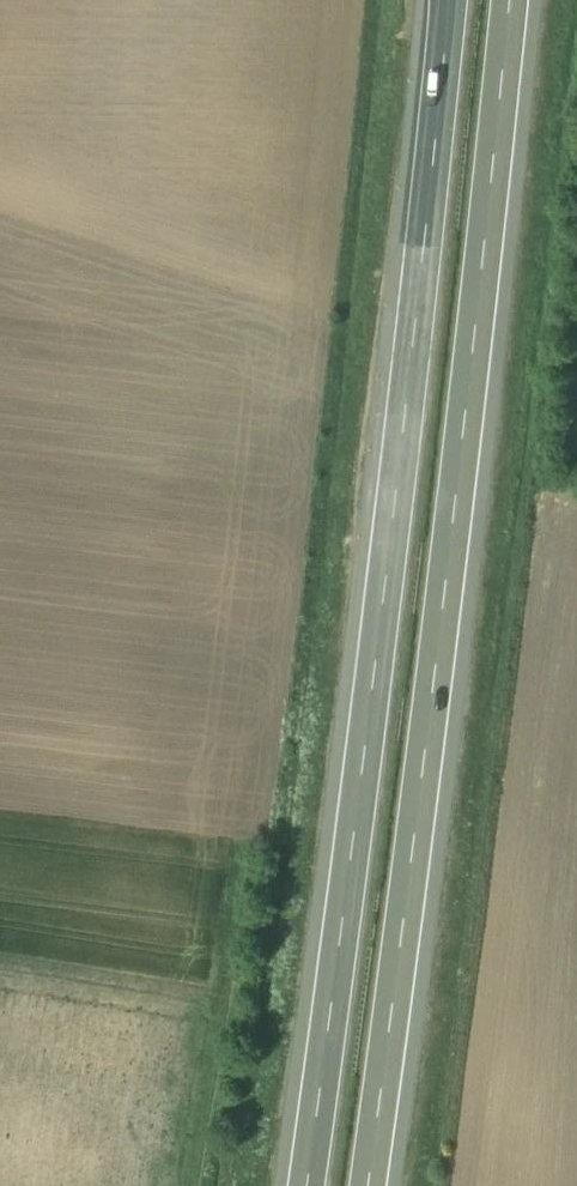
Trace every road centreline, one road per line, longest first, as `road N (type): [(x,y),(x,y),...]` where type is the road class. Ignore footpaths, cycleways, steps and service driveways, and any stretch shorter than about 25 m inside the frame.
road 1 (motorway): [(439,0),(400,394),(298,1185)]
road 2 (motorway): [(377,1185),(476,404),(518,0)]

